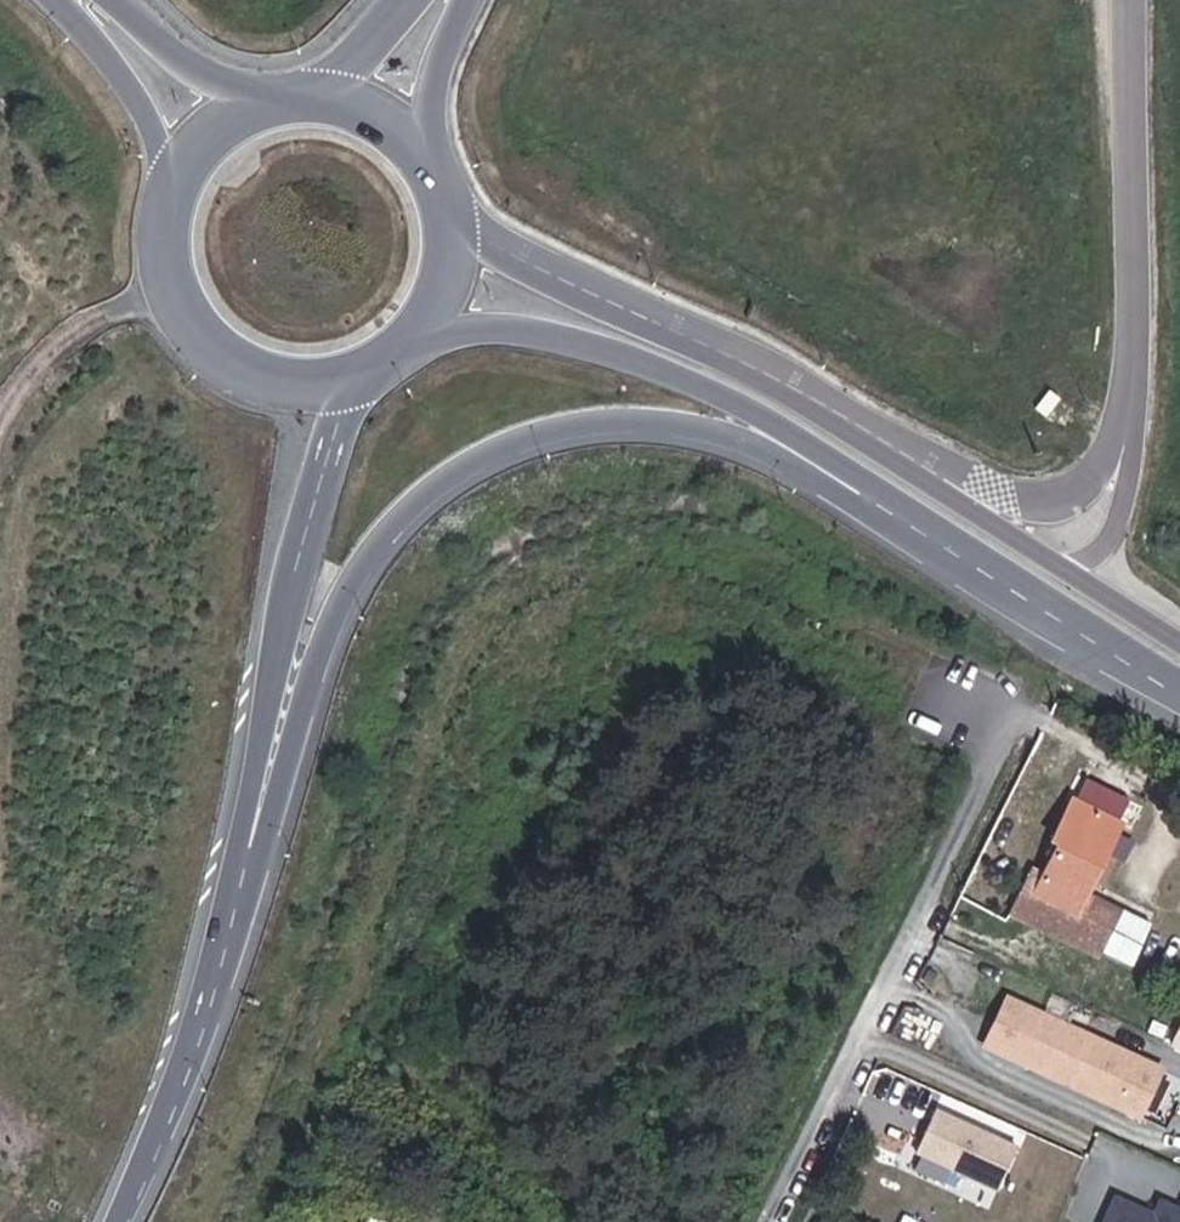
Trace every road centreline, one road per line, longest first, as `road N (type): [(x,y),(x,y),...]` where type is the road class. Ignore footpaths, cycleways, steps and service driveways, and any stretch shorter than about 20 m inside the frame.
road 1 (motorway): [(223,931),(262,845),(341,597),(392,522),(454,471),(567,424),(650,420),(737,438),(851,501),(922,523)]
road 2 (primary): [(1179,644),(998,530),(933,478),(727,358),(448,220)]
road 3 (motorway): [(223,931),(293,583),(357,373)]
road 4 (primary): [(421,327),(546,335),(675,376),(922,523)]
road 5 (residential): [(1001,720),(863,1033)]
road 6 (primary): [(182,188),(171,233),(176,278),(195,319),(226,352),(267,374),(312,381),(357,373)]
road 7 (motorway): [(120,1221),(173,1104),(223,931)]
road 8 (primary): [(922,523),(1179,683)]
road 9 (residential): [(863,1033),(1086,1143)]
road 10 (primary): [(58,0),(124,80),(182,188)]
road 11 (residential): [(863,1033),(765,1221)]
road 12 (primary): [(261,112),(107,0)]
road 13 (primary): [(423,160),(429,112),(473,0)]
road 14 (primary): [(408,0),(324,103)]

